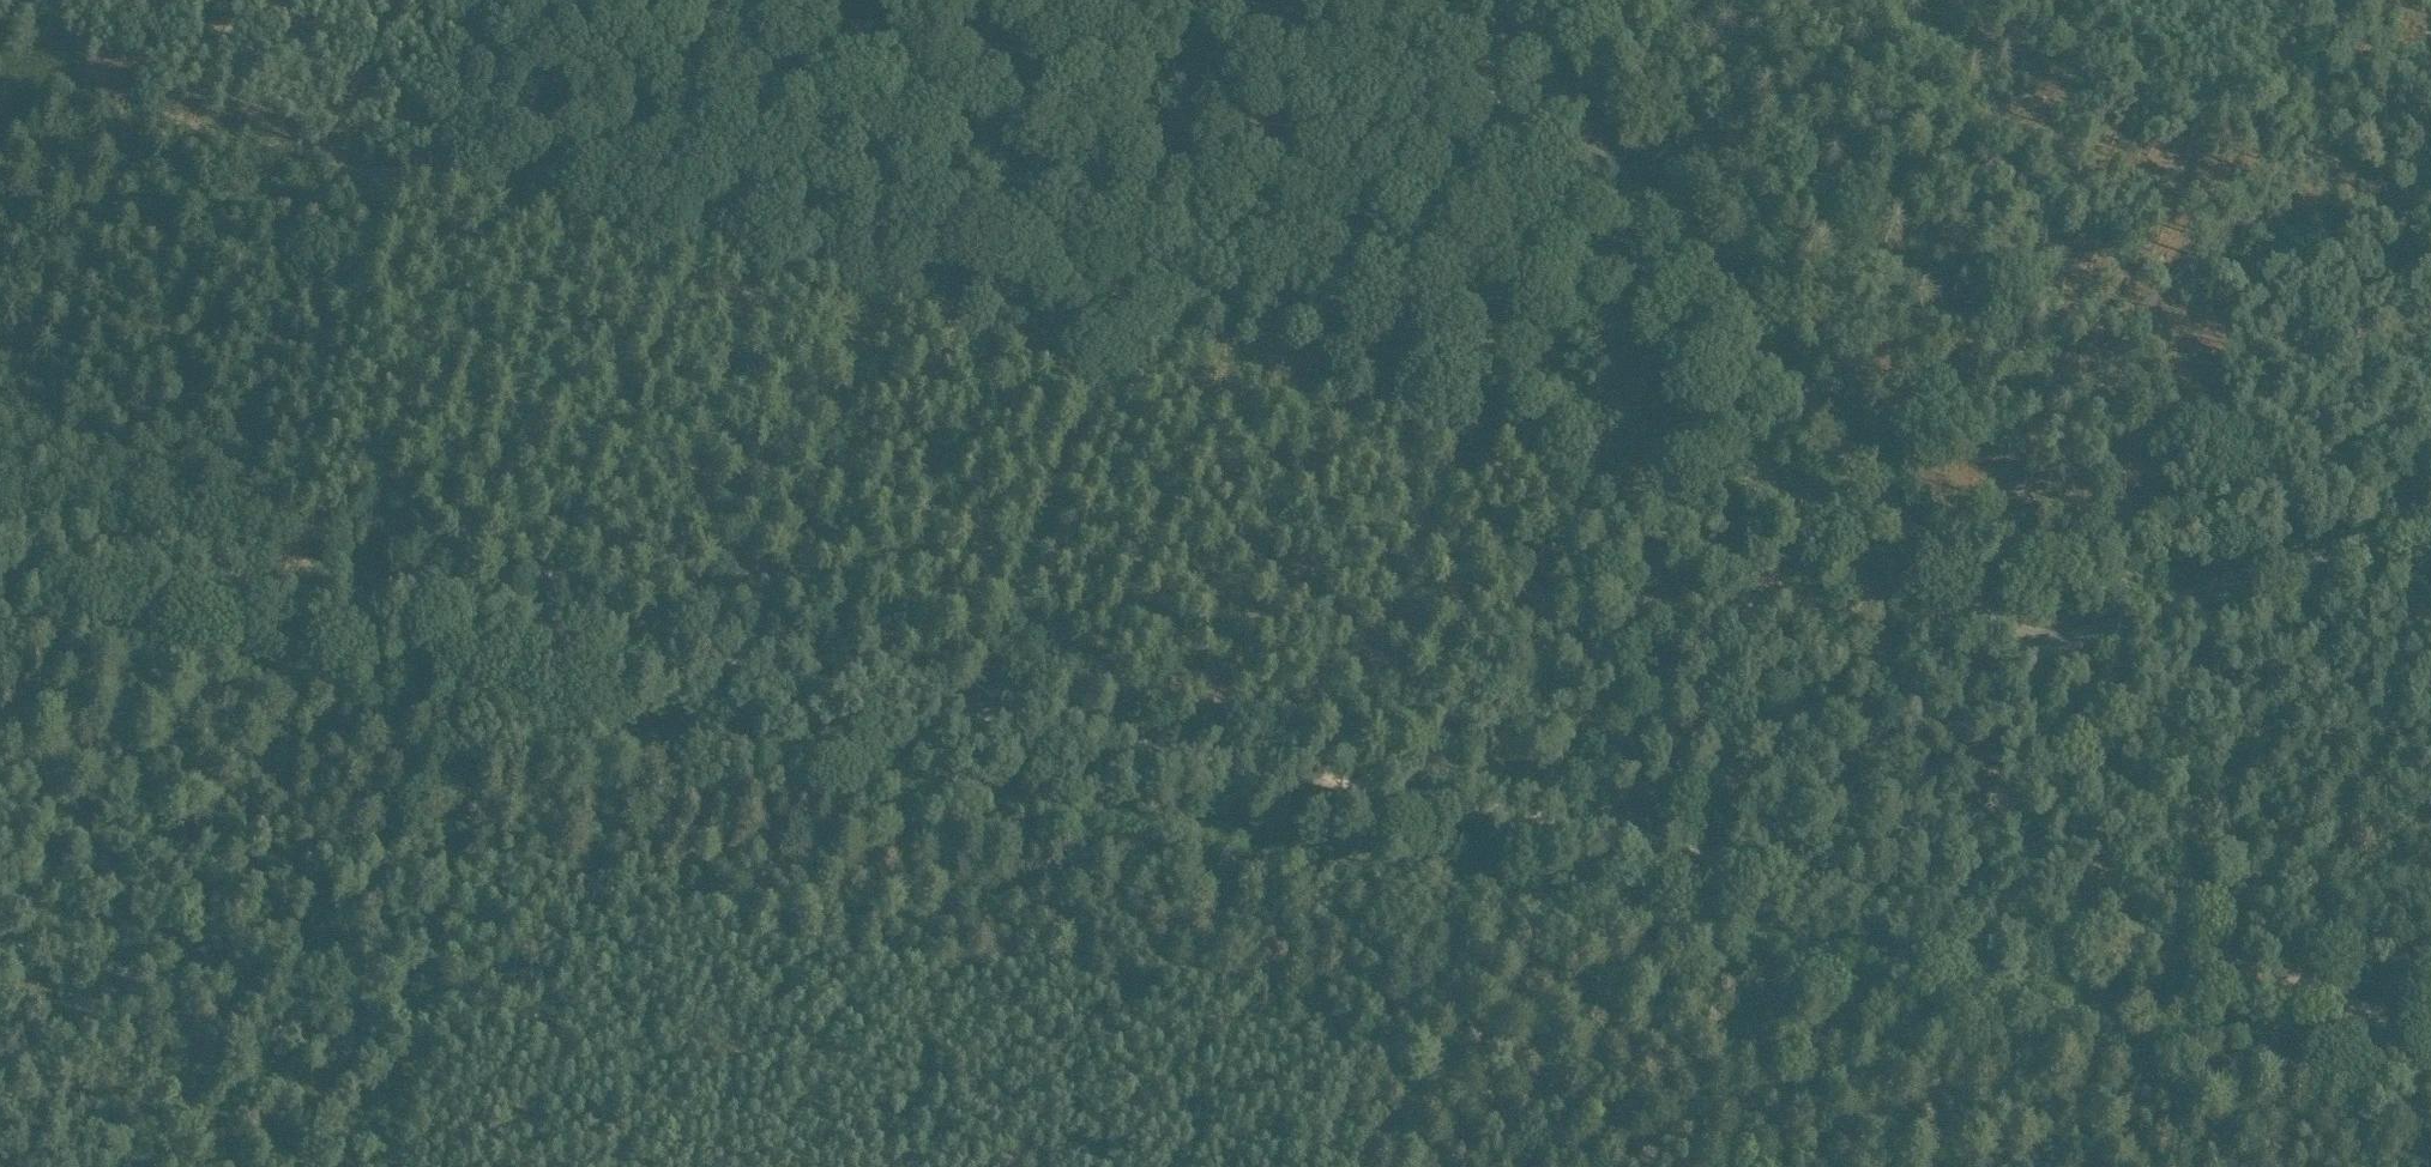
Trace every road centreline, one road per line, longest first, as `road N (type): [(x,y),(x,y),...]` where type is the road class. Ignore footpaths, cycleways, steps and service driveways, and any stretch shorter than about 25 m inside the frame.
road 1 (track): [(1660,832),(1418,804),(1010,719),(0,534)]
road 2 (unclassified): [(2430,553),(2306,564),(2009,659),(1455,0)]
road 3 (track): [(1686,282),(478,0)]
road 4 (track): [(1660,832),(1941,877),(2265,956)]
road 5 (track): [(0,933),(434,1022),(403,1166)]
road 6 (track): [(2265,956),(2009,659)]
road 7 (track): [(1660,832),(1756,802),(2009,659)]
road 8 (track): [(2265,956),(2430,1037)]

